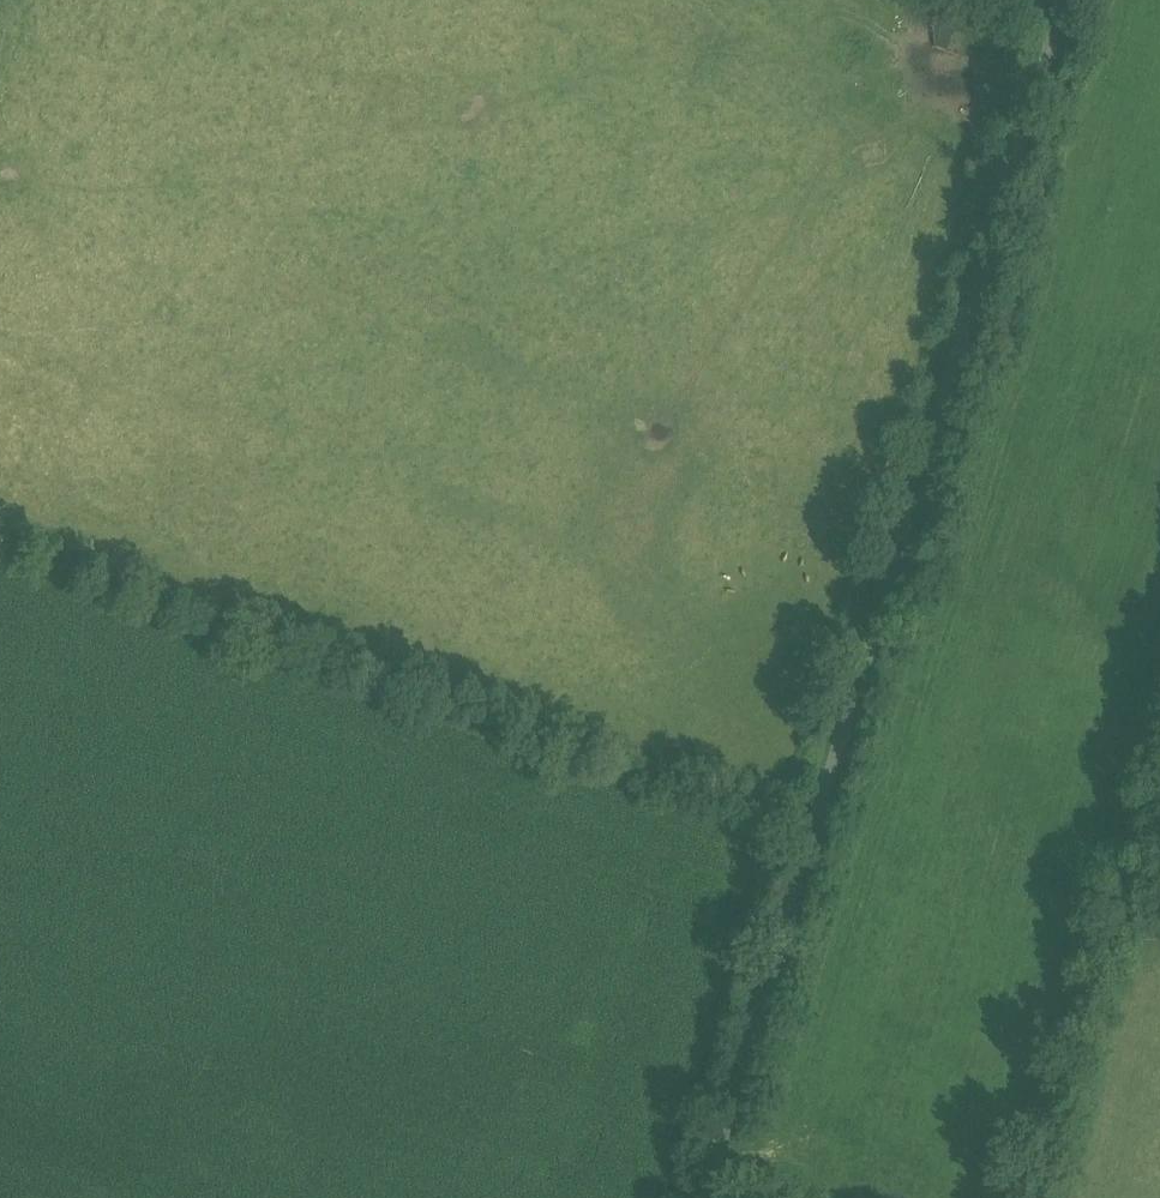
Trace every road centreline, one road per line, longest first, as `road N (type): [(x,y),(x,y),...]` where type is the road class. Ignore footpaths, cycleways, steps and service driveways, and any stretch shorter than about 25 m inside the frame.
road 1 (residential): [(1074,0),(700,1197)]

